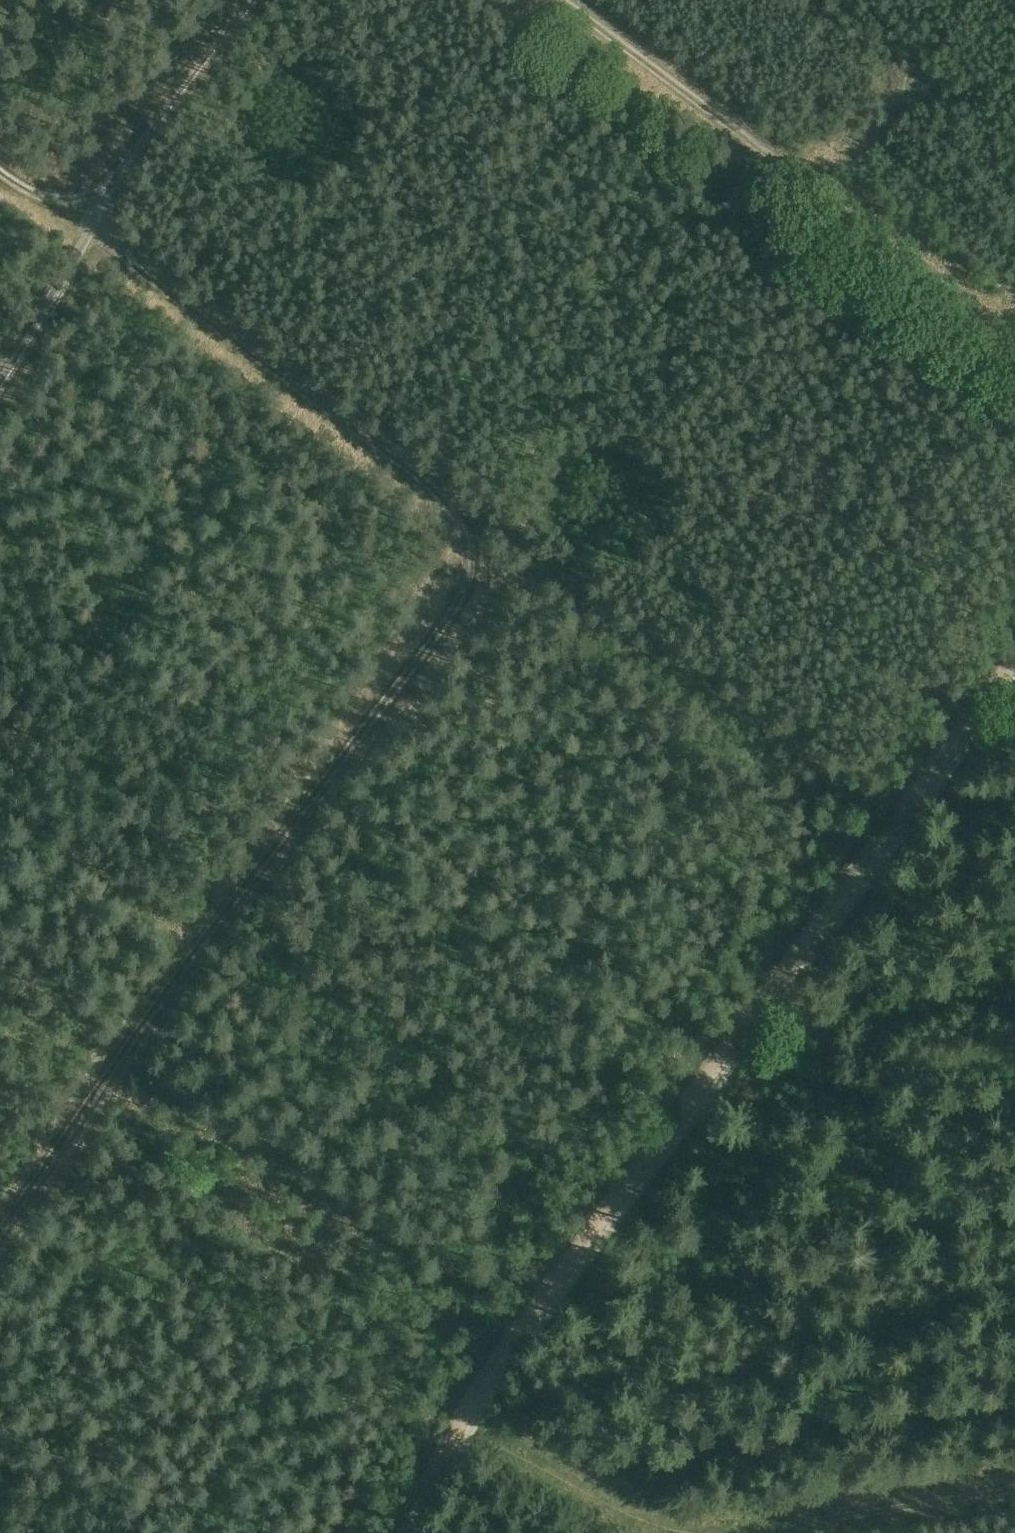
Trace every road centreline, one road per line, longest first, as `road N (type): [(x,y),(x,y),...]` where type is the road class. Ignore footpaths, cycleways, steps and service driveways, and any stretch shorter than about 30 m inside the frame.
road 1 (track): [(406,1532),(526,1317),(1013,661)]
road 2 (track): [(1014,1487),(727,1532)]
road 3 (track): [(710,1532),(649,1522),(464,1418)]

